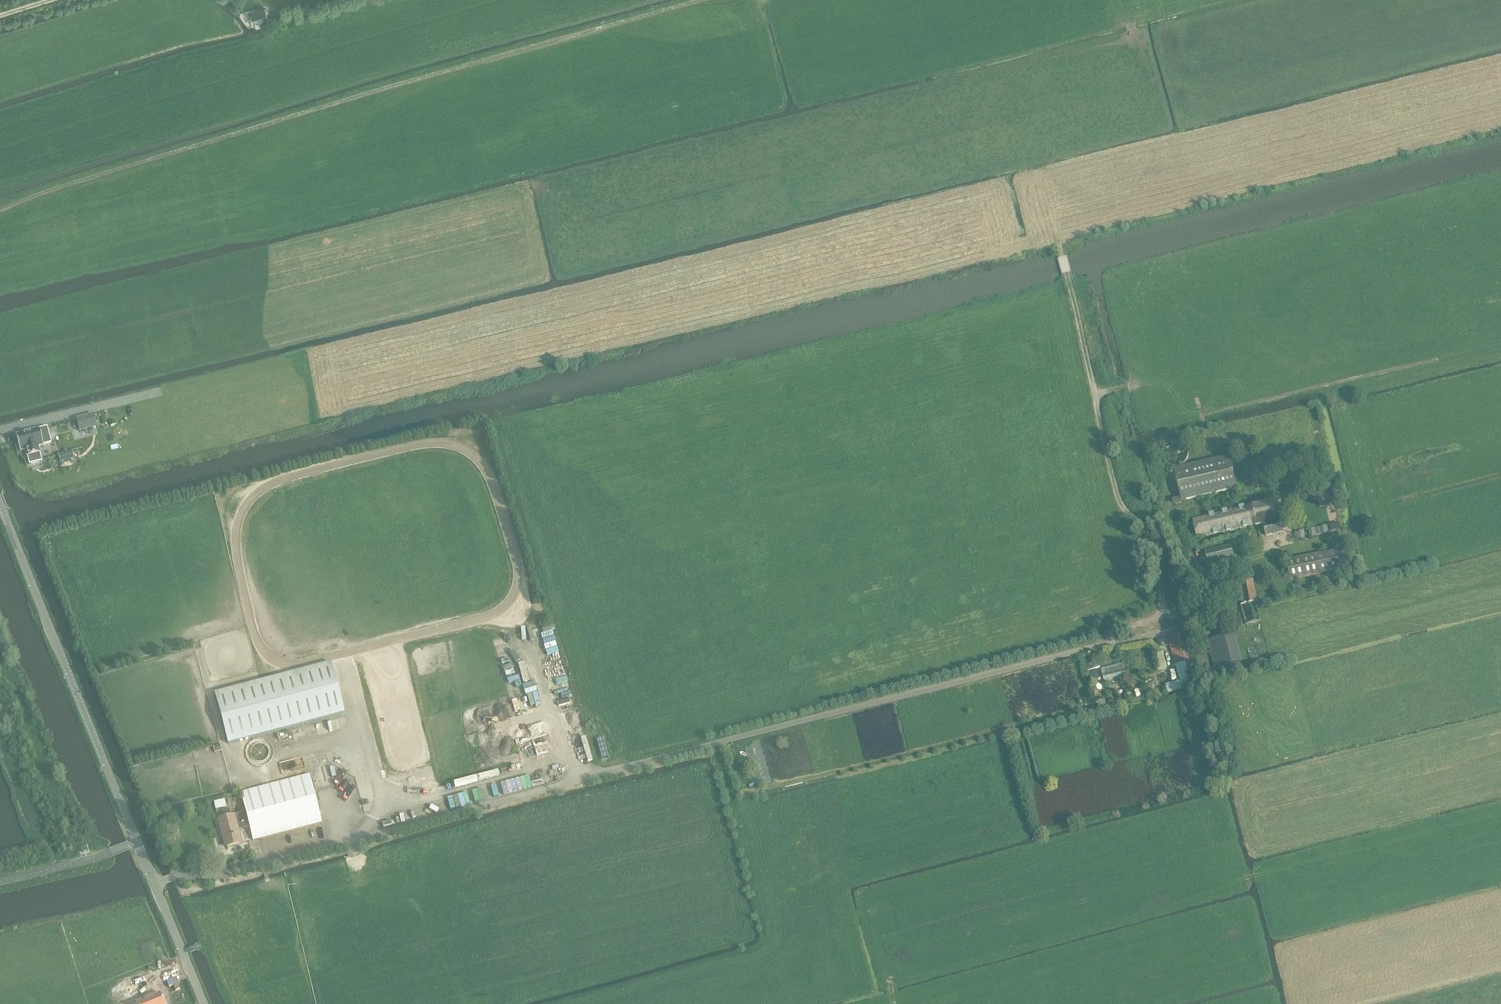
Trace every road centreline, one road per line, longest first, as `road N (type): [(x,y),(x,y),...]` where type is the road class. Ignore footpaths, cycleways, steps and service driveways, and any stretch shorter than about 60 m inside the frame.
road 1 (track): [(0,215),(171,153),(708,0)]
road 2 (track): [(958,266),(1060,250),(1120,501),(1146,527),(1163,618),(1126,626),(1099,646)]
road 3 (tertiary): [(204,1003),(0,501)]
road 4 (track): [(1500,537),(1423,549),(1372,533),(1339,381),(1500,336)]
road 5 (track): [(1339,381),(1129,383),(1096,396)]

